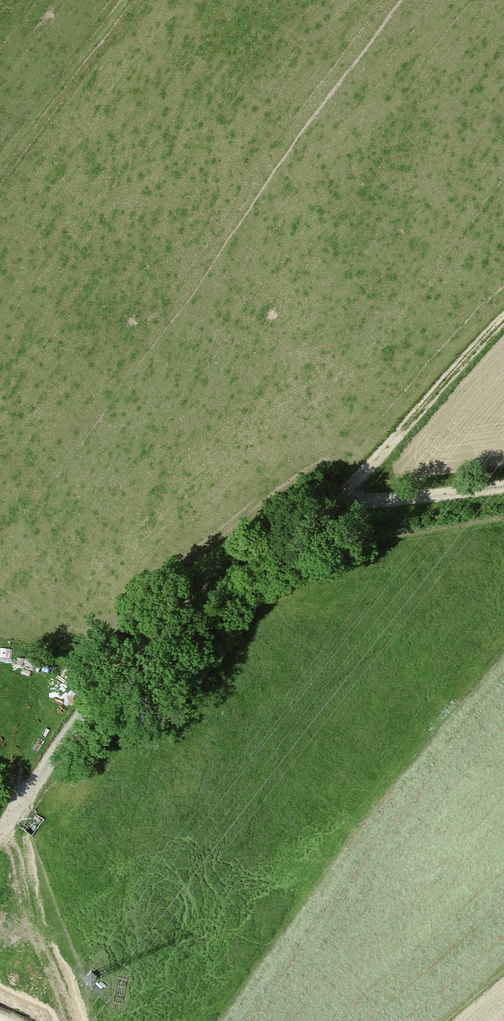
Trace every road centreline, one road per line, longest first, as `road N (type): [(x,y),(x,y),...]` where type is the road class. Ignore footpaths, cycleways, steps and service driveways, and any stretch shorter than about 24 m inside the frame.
road 1 (track): [(0,634),(138,637),(300,517)]
road 2 (track): [(300,517),(503,320)]
road 3 (unclassified): [(138,637),(0,834)]
road 4 (track): [(300,517),(344,502),(503,485)]

